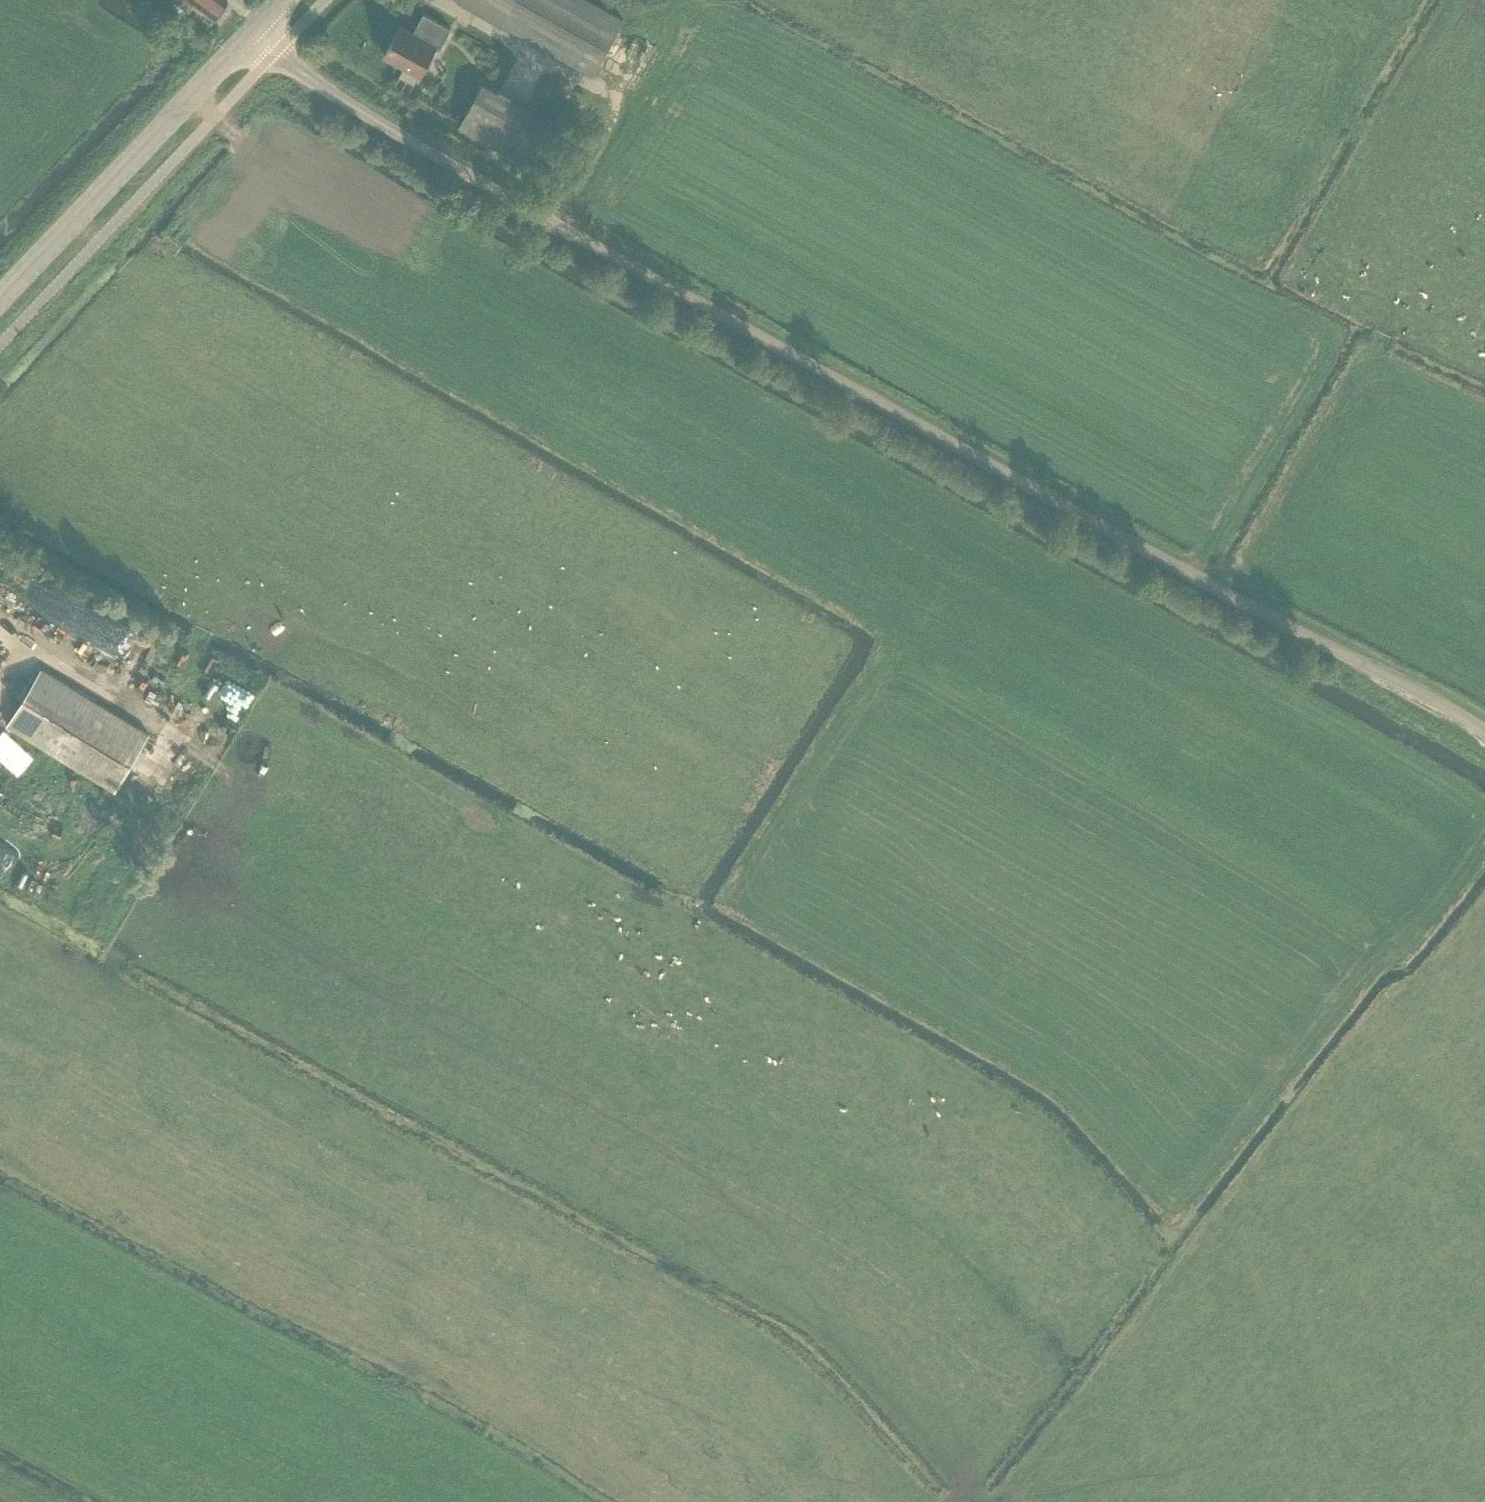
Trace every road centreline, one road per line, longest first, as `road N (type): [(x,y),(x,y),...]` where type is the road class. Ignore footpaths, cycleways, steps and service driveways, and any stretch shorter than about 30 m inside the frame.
road 1 (unclassified): [(1484,795),(1334,694),(1071,558),(396,145),(245,44)]
road 2 (secondary): [(0,298),(245,44)]

